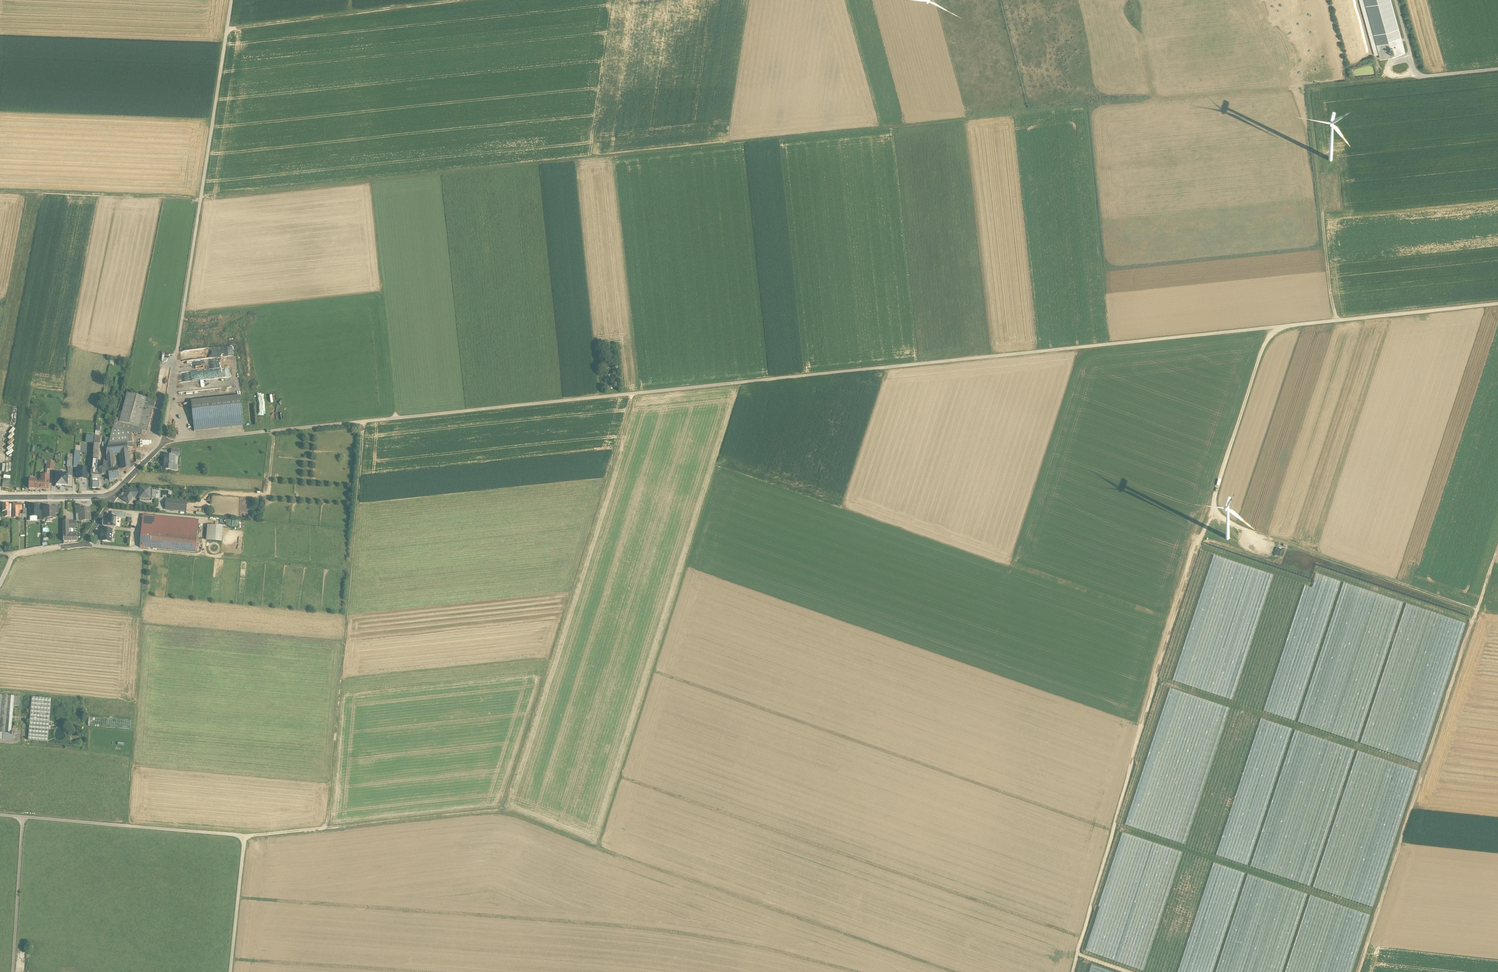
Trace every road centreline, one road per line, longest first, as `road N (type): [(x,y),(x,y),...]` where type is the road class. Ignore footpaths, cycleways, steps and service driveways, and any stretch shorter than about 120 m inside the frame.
road 1 (track): [(1497,304),(164,444)]
road 2 (track): [(1172,623),(720,466),(598,848),(501,810),(244,836)]
road 3 (track): [(1084,107),(201,199),(0,193)]
road 4 (track): [(1207,514),(1072,971)]
road 5 (track): [(231,0),(164,444)]
road 6 (track): [(1358,971),(1497,545)]
road 7 (track): [(501,810),(633,393)]
road 8 (track): [(1497,69),(1084,107)]
road 9 (track): [(326,828),(365,421)]
road 10 (track): [(230,971),(244,836),(23,818)]
road 11 (track): [(127,826),(148,551),(82,545)]
road 12 (track): [(1248,529),(1497,613)]
road 13 (track): [(1242,545),(1248,529),(1207,514),(1270,328)]
road 14 (track): [(227,30),(470,0)]
road 15 (track): [(1084,107),(1109,344)]
road 16 (track): [(396,418),(372,181)]
road 17 (residential): [(0,585),(13,555),(82,545),(111,494)]
road 18 (track): [(1333,180),(1319,182),(1333,321)]
road 19 (track): [(847,0),(882,128)]

